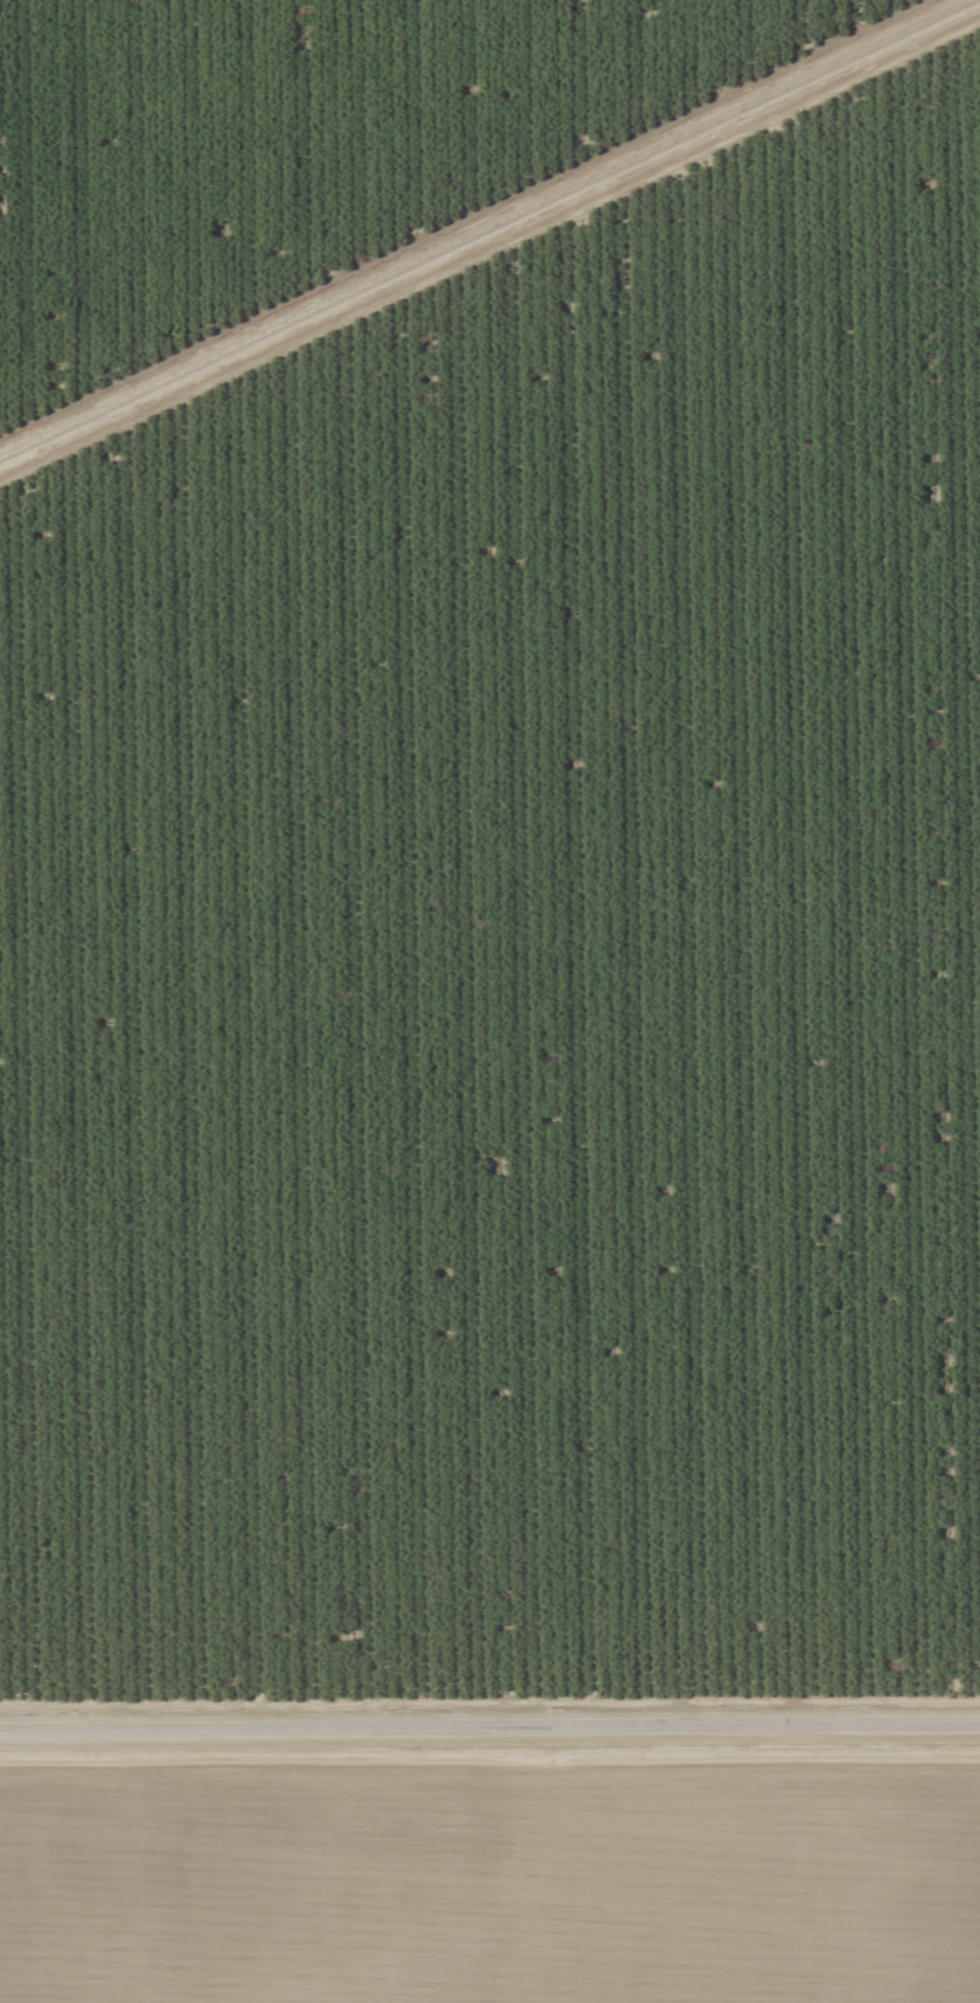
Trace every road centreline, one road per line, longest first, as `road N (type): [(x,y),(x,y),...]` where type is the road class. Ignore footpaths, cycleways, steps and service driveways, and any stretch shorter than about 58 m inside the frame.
road 1 (residential): [(0,1729),(979,1722)]

